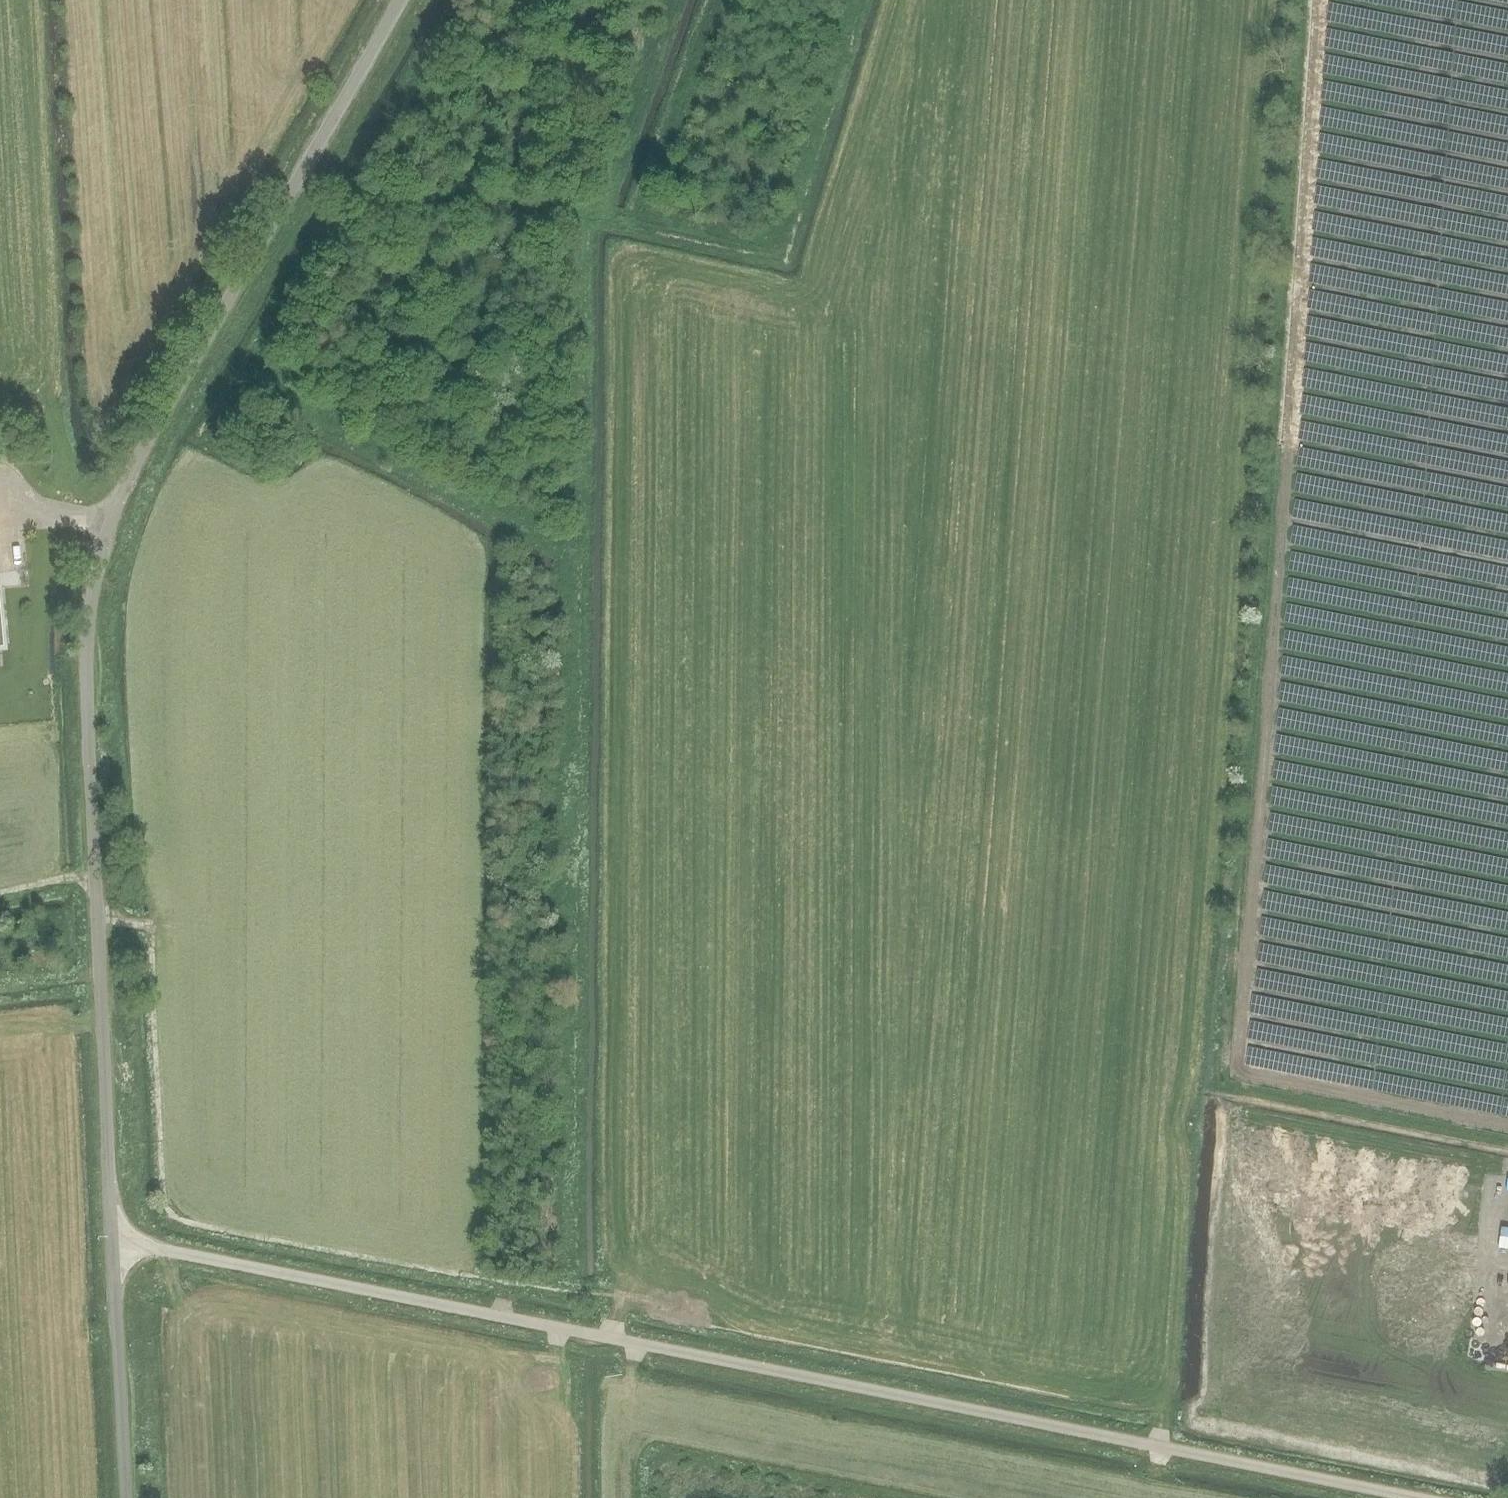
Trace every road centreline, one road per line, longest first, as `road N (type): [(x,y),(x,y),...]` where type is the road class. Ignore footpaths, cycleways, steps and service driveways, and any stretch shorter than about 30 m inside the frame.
road 1 (unclassified): [(127,1497),(90,738),(91,600),(142,449),(400,0)]

